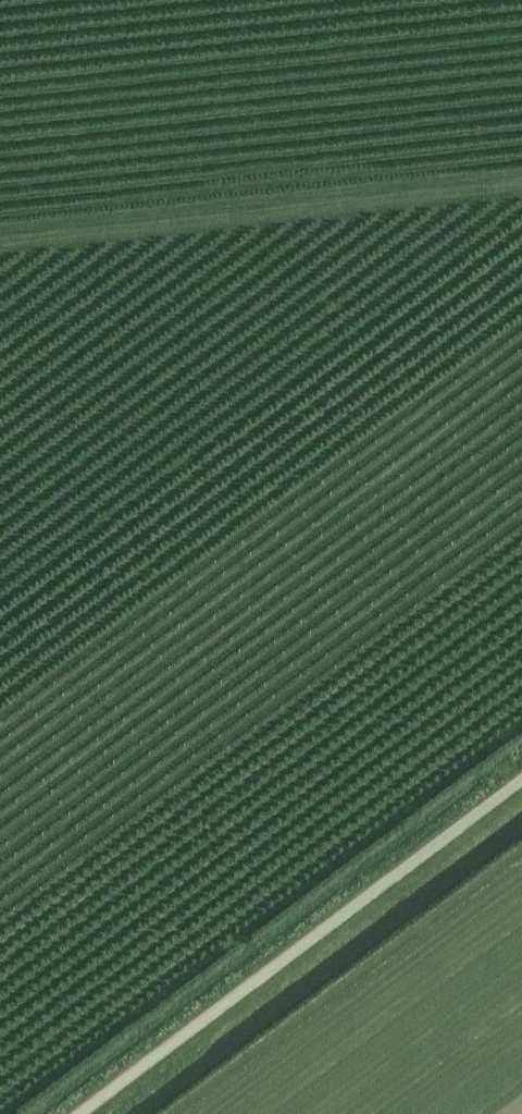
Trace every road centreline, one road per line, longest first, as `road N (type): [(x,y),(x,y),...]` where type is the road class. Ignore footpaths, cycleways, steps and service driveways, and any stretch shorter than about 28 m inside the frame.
road 1 (unclassified): [(94,1113),(521,778)]

